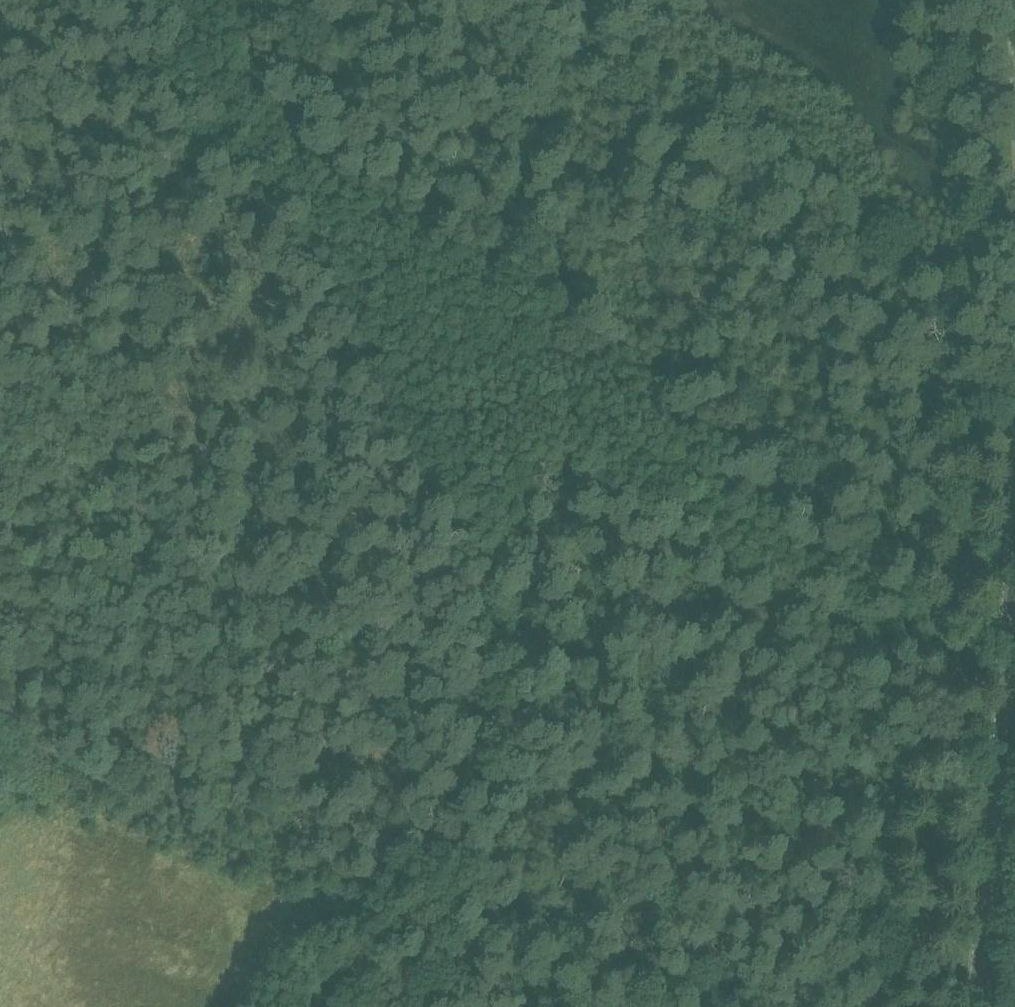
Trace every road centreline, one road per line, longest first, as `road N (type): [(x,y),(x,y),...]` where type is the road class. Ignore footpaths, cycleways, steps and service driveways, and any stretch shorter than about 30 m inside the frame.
road 1 (unclassified): [(981,1006),(1008,777),(1014,617)]

